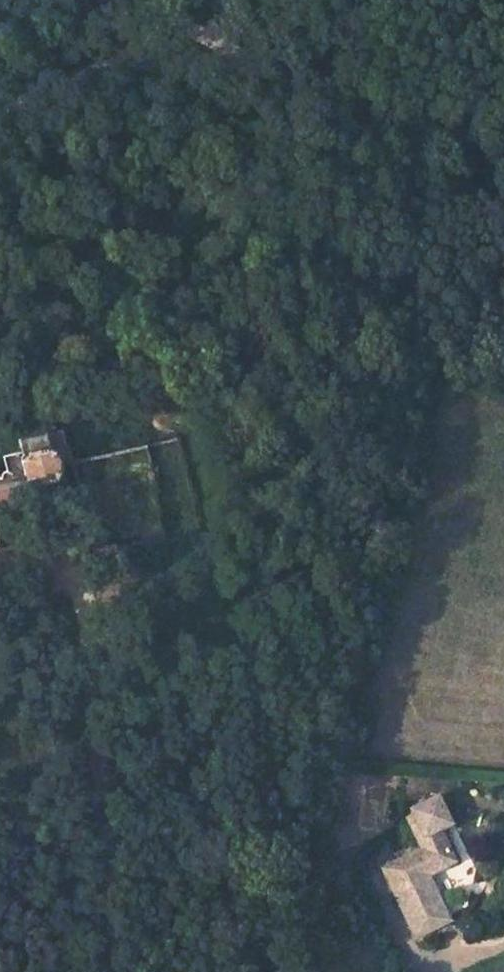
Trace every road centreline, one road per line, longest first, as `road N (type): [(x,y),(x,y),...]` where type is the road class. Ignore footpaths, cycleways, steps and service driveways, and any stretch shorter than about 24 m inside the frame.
road 1 (unclassified): [(116,971),(78,560)]
road 2 (unclassified): [(0,113),(138,60),(188,61),(293,88)]
road 3 (unclassified): [(503,219),(407,169),(293,88)]
road 4 (track): [(111,0),(196,31),(293,88)]

